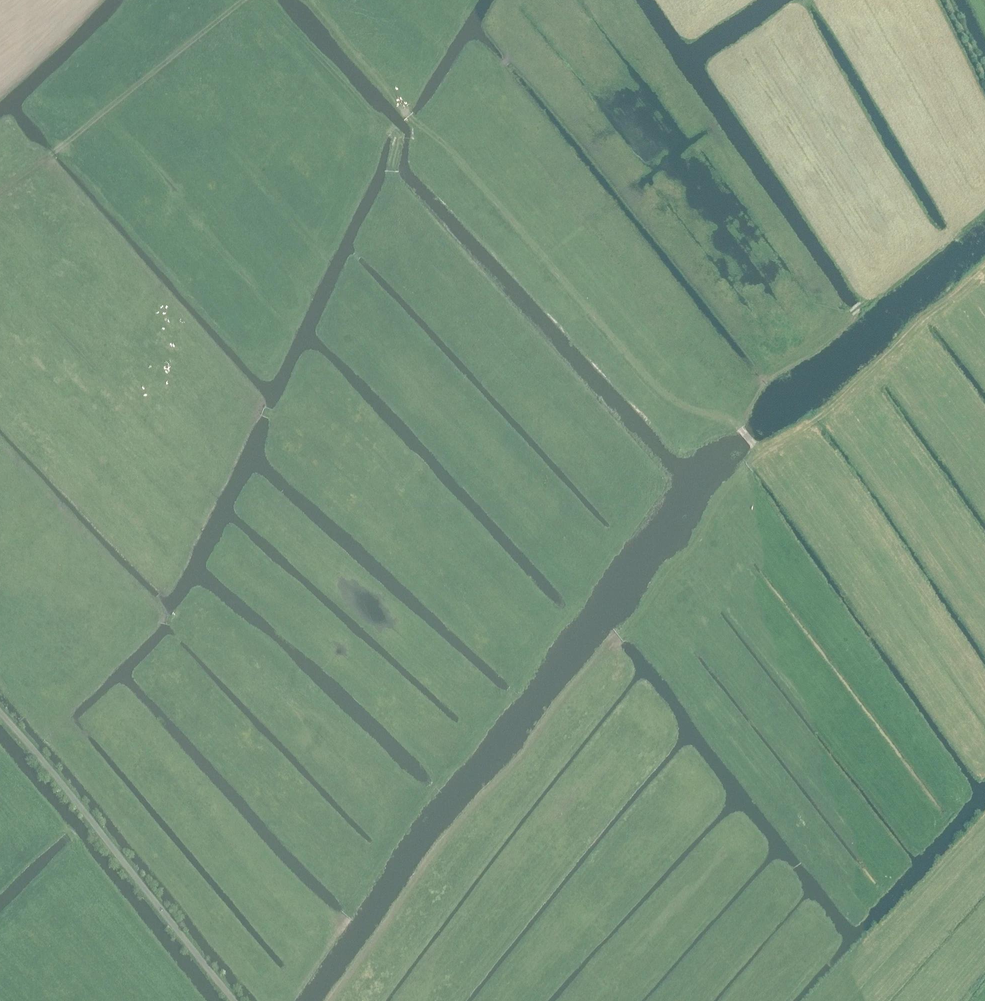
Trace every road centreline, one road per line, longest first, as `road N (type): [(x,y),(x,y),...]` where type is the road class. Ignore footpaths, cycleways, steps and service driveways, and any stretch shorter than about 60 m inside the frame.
road 1 (track): [(308,0),(654,385),(738,425),(757,449),(774,455),(826,421),(984,271)]
road 2 (residential): [(236,1000),(0,712)]
road 3 (track): [(0,187),(248,0)]

